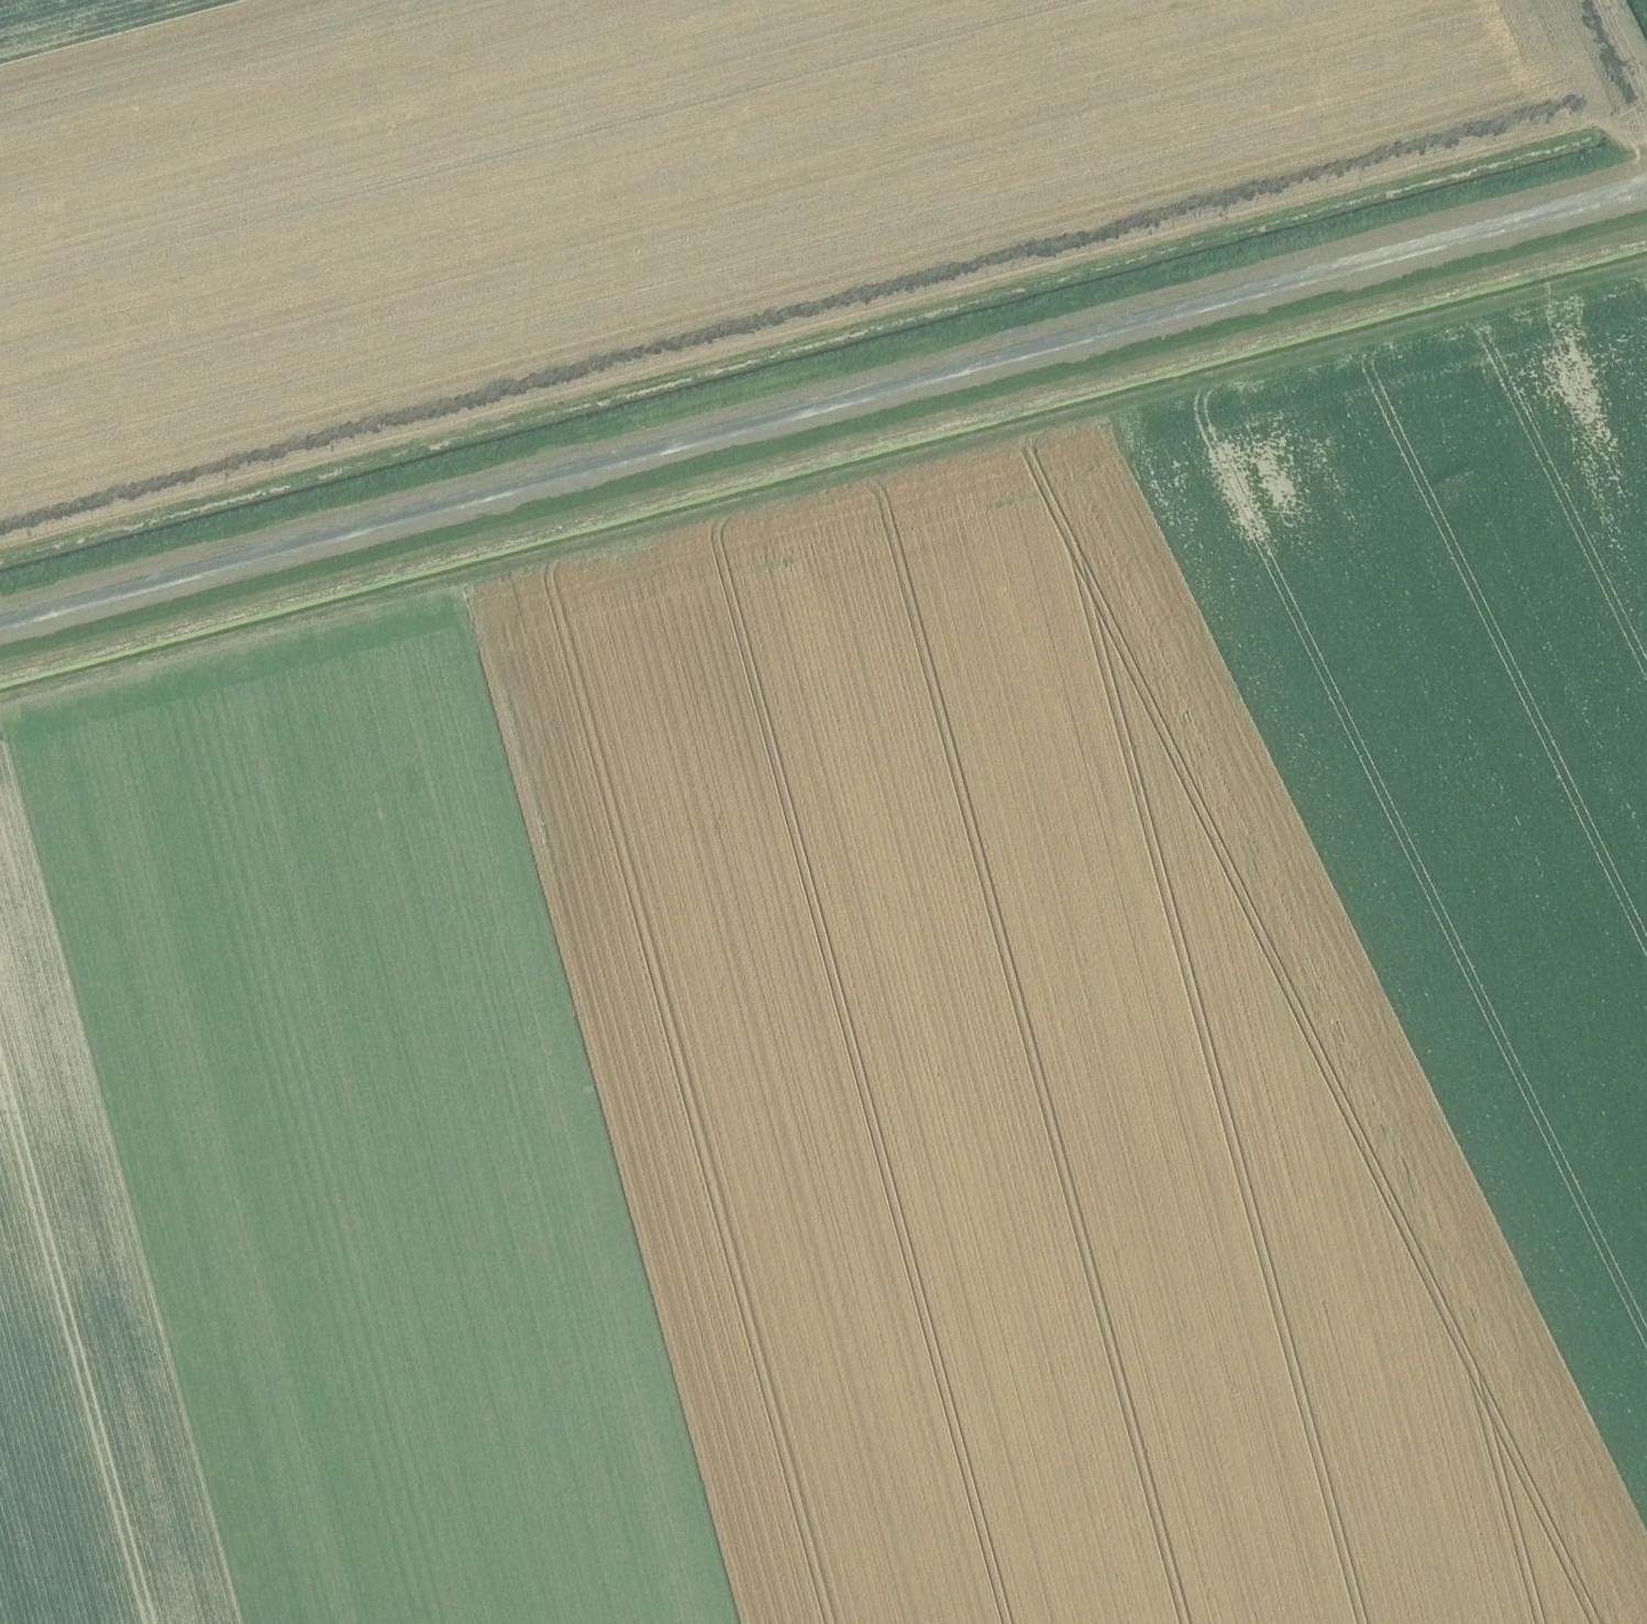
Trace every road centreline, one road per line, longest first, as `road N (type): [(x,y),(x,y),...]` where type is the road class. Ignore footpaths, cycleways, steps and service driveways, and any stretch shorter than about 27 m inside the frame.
road 1 (unclassified): [(0,627),(1646,179)]

